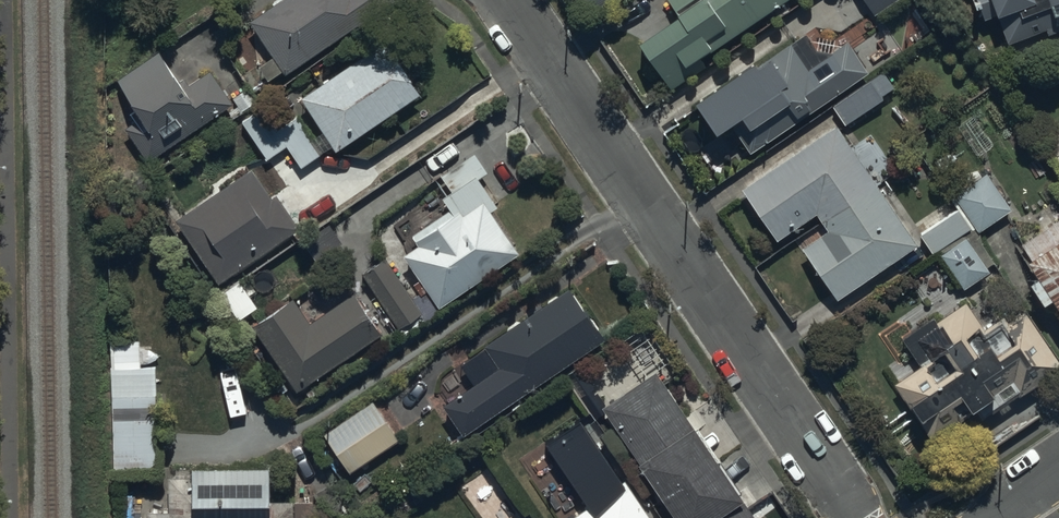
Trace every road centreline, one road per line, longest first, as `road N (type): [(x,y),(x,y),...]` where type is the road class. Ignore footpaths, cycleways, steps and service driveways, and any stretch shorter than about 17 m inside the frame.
road 1 (residential): [(857,517),(508,0)]

